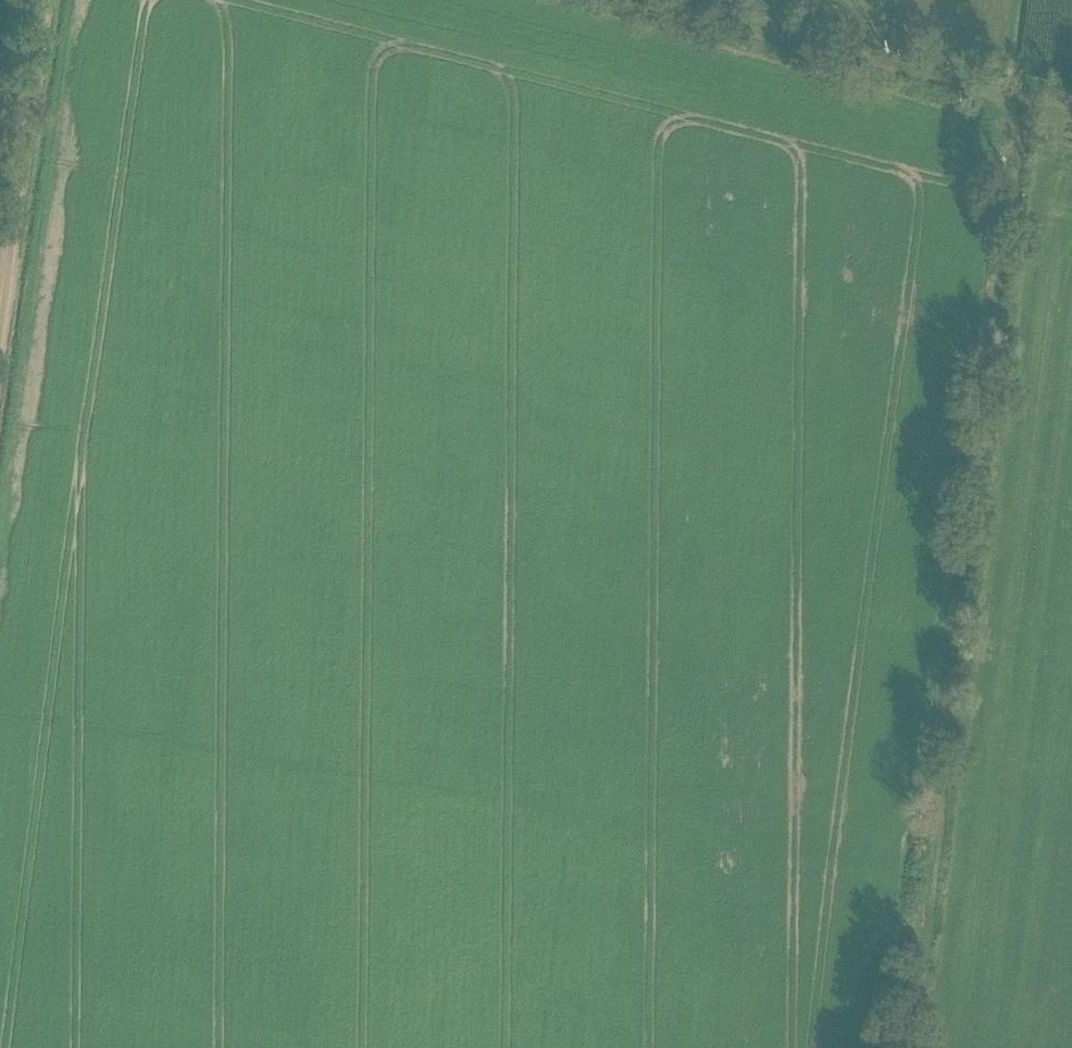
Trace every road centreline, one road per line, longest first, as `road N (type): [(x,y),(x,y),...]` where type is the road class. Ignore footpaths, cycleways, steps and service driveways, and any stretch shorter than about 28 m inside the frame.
road 1 (track): [(603,0),(1071,118)]
road 2 (track): [(39,0),(0,309)]

